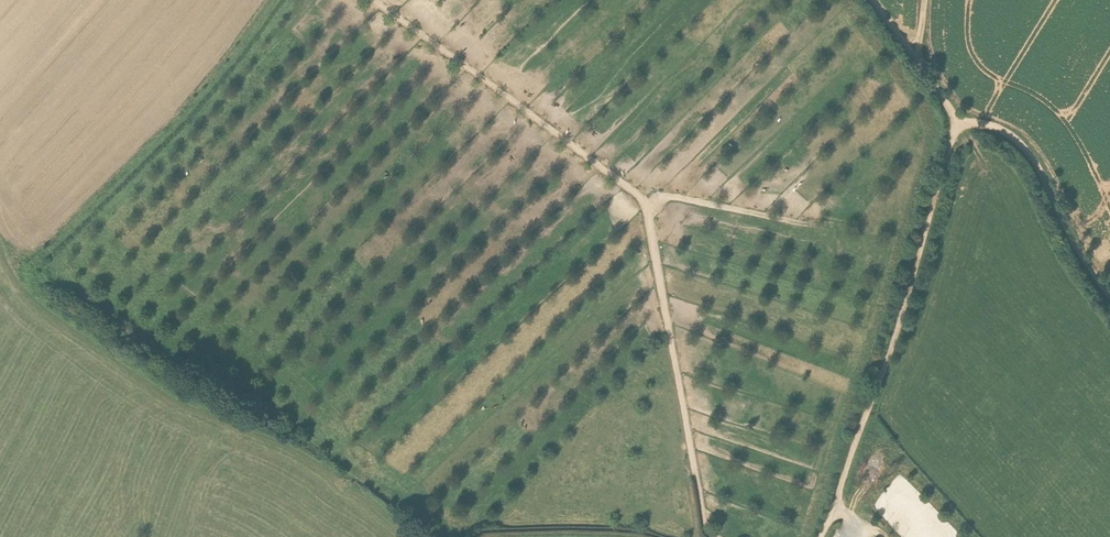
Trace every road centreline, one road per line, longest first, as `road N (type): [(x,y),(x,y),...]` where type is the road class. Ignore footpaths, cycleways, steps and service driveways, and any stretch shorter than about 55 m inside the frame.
road 1 (track): [(716,536),(705,525),(644,200),(372,0)]
road 2 (track): [(959,118),(821,536)]
road 3 (track): [(1109,296),(1025,149),(1000,131),(959,118)]
road 4 (track): [(646,209),(668,196),(822,226)]

